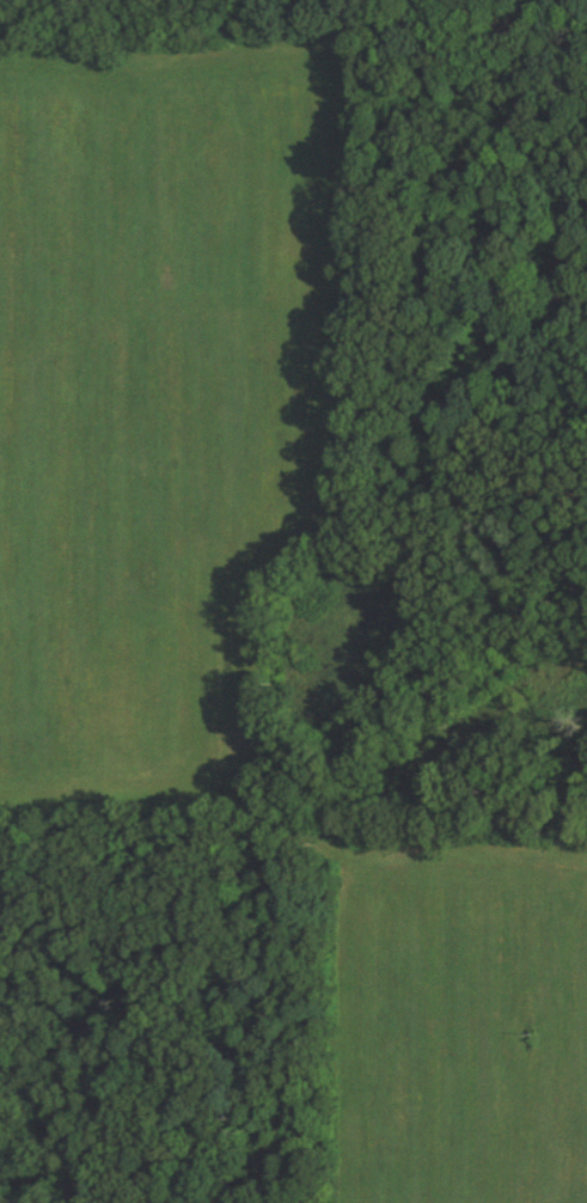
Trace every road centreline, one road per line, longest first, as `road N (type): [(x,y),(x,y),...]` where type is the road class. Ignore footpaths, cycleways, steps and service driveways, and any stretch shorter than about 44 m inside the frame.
road 1 (residential): [(0,42),(102,33),(146,69),(161,154),(164,245)]

